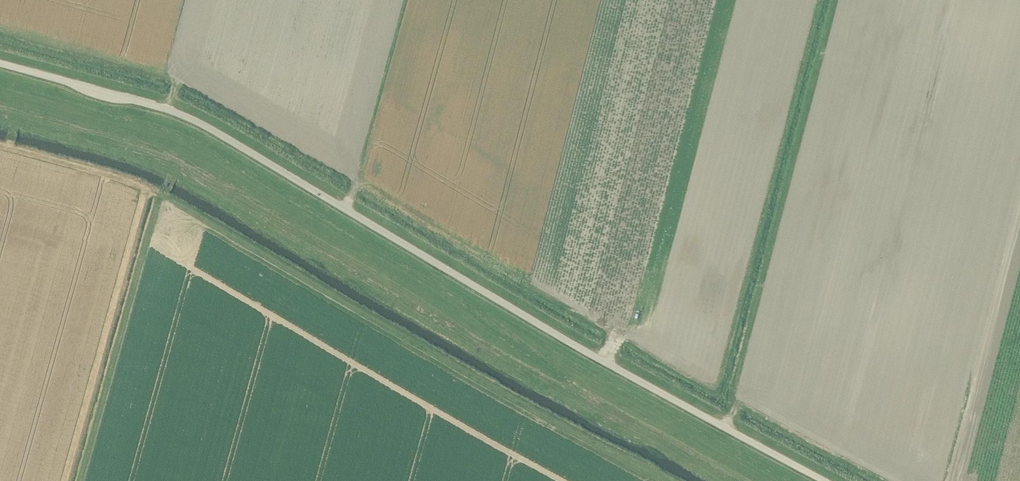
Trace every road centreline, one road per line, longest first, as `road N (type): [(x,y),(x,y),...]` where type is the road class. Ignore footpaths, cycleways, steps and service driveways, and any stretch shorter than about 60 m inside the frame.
road 1 (unclassified): [(823,480),(567,341),(195,121),(0,64)]

